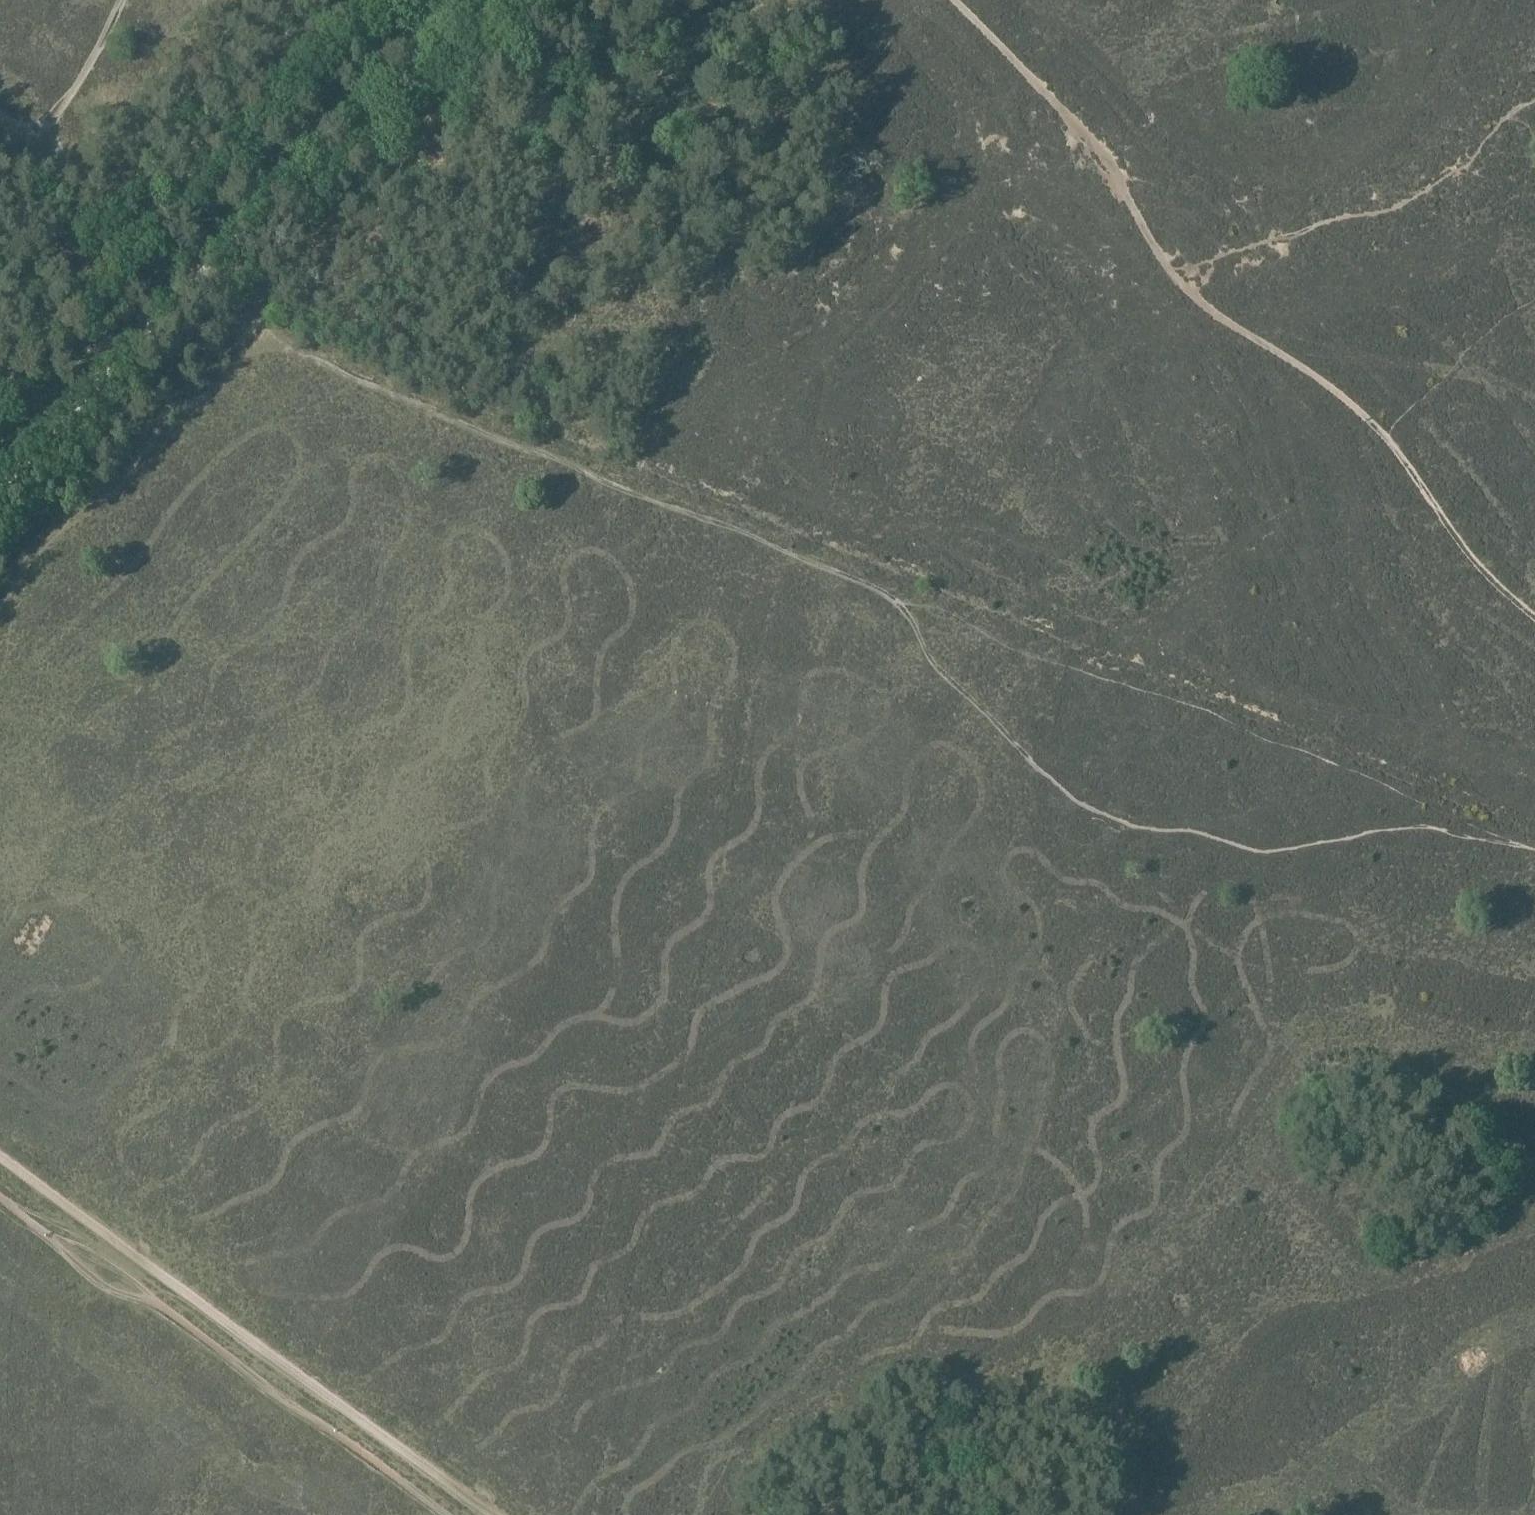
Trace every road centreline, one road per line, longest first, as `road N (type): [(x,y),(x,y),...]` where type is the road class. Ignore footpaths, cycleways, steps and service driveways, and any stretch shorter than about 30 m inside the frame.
road 1 (track): [(0,474),(440,0)]
road 2 (track): [(483,1514),(0,1173)]

